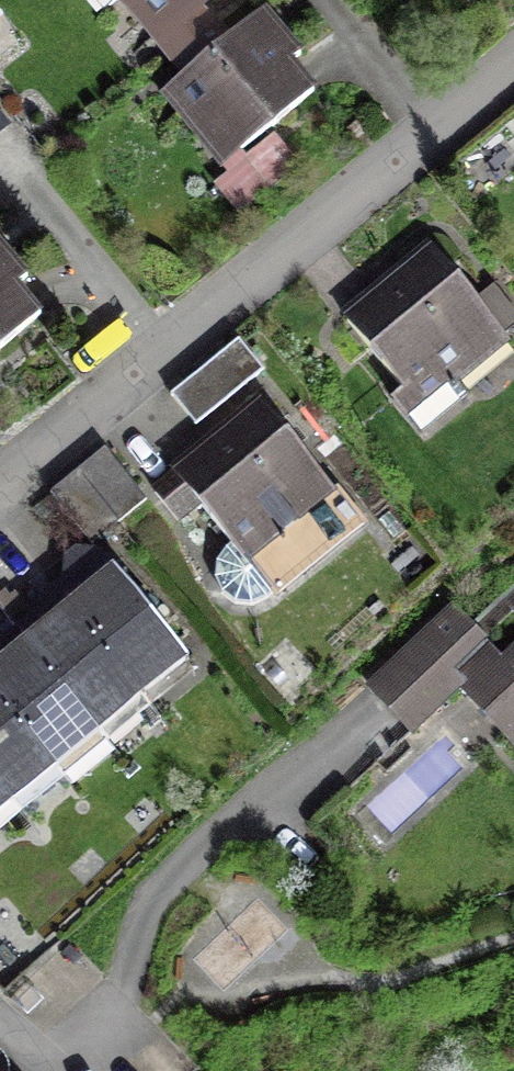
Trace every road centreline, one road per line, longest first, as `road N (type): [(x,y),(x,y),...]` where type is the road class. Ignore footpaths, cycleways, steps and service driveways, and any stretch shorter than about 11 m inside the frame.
road 1 (residential): [(0,492),(513,74)]

